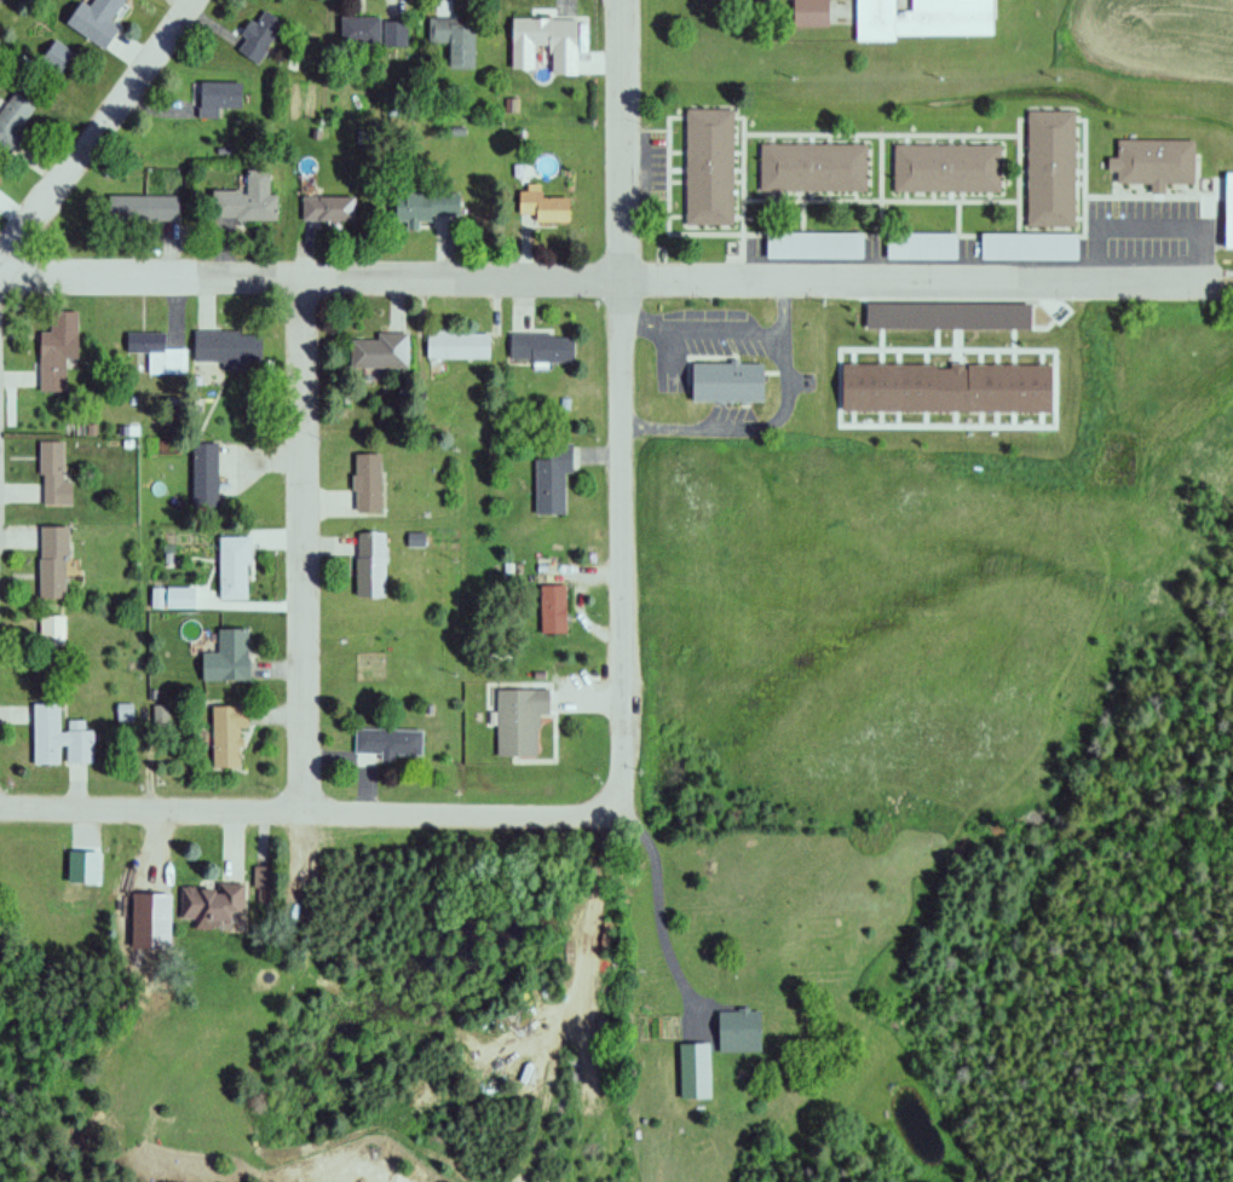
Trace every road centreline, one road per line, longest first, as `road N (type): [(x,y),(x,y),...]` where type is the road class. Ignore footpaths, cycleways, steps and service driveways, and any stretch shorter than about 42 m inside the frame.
road 1 (residential): [(0,281),(1214,279)]
road 2 (residential): [(613,817),(626,748),(623,0)]
road 3 (residential): [(0,805),(770,824)]
road 4 (residential): [(306,809),(301,279)]
road 5 (residential): [(194,0),(0,262)]

